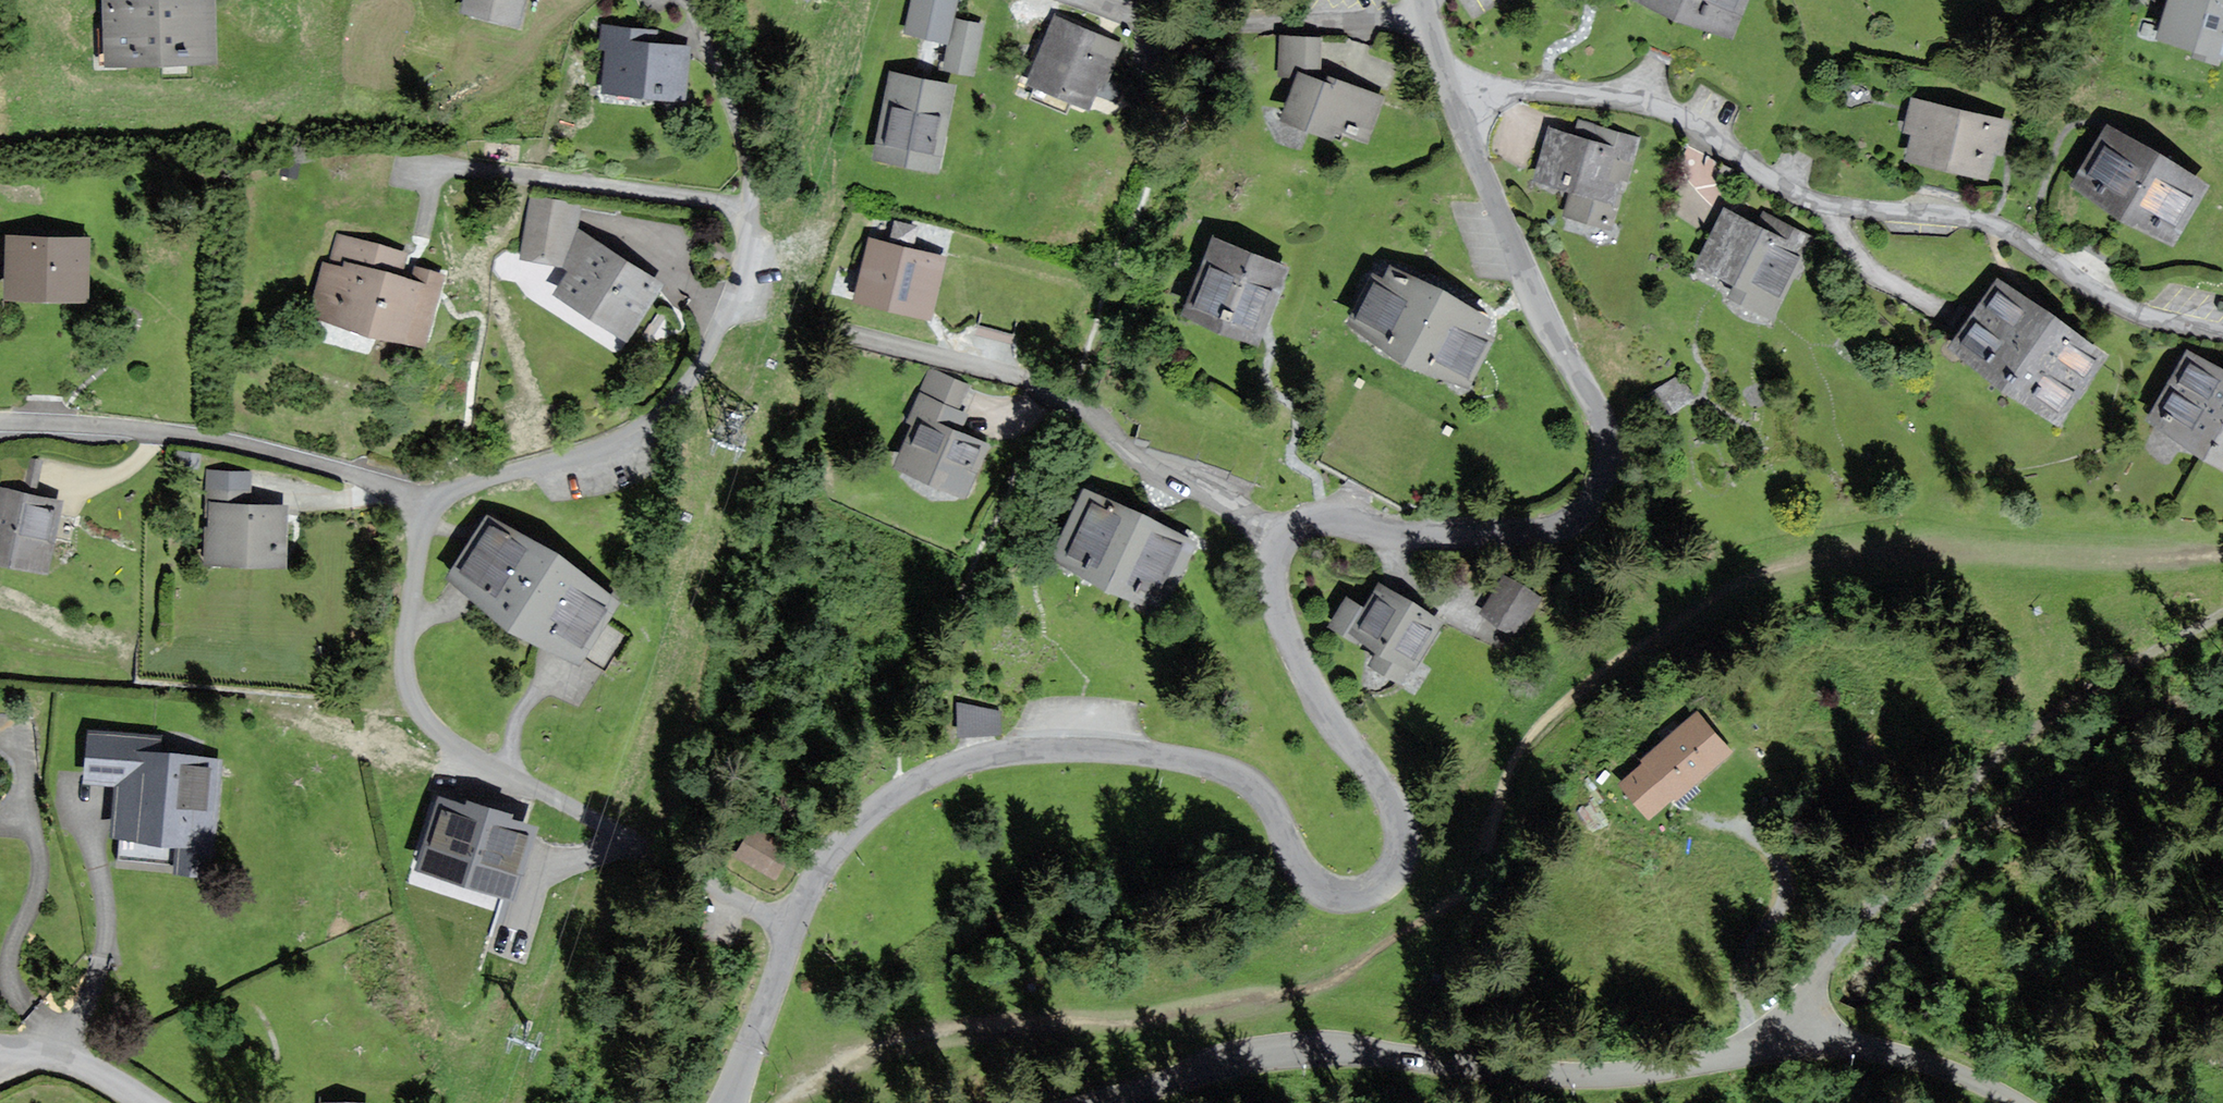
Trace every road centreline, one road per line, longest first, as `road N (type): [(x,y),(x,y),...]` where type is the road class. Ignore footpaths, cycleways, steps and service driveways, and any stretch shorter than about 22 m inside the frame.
road 1 (residential): [(795,928),(834,852),(873,811),(921,780),(1014,752),(1103,751),(1209,766),(1253,786),(1324,889),(1355,894),(1391,874),(1400,834),(1386,794),(1308,673),(1278,604),(1273,563),(1283,535),(1315,523),(1451,533),(1545,527),(1592,499),(1603,467),(1595,408),(1479,166),(1423,0)]
road 2 (residential): [(1099,1102),(1301,1053),(1615,1071),(1800,1044),(1902,1057),(2015,1102)]
road 3 (residential): [(432,515),(459,489),(635,440),(666,415),(736,304),(754,236),(754,162),(694,0)]
road 4 (residential): [(795,928),(451,744),(422,713),(410,672),(432,515)]
road 5 (track): [(1800,1044),(1824,968),(1997,762),(2222,610)]
road 6 (residential): [(432,515),(374,480),(216,439),(0,422)]
road 7 (residential): [(730,1102),(795,928)]
road 8 (residential): [(144,1102),(70,1063),(0,1048)]

